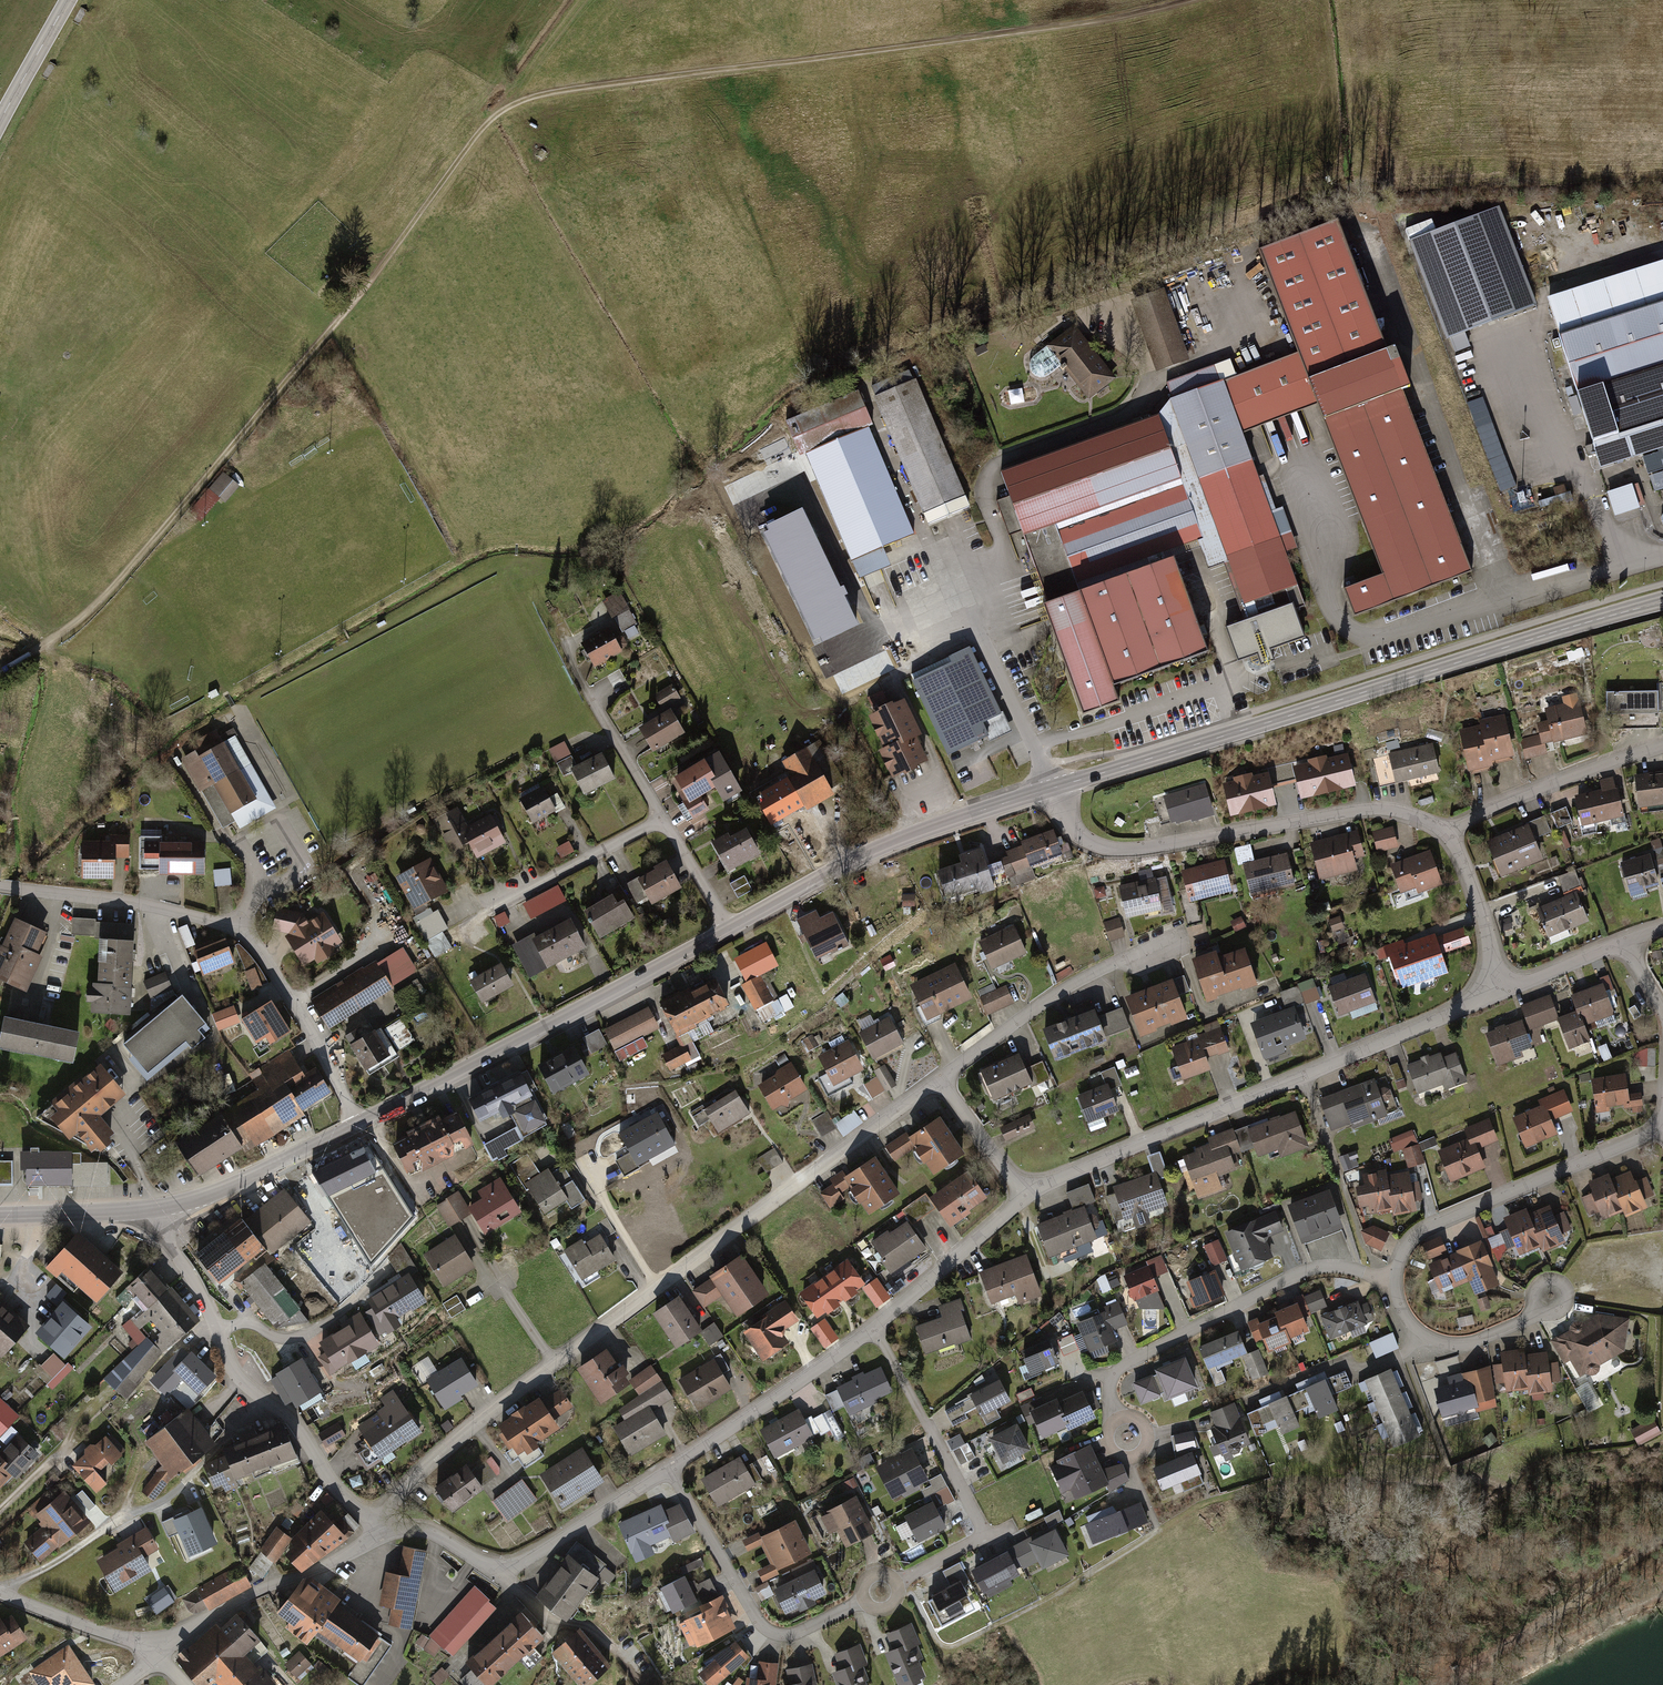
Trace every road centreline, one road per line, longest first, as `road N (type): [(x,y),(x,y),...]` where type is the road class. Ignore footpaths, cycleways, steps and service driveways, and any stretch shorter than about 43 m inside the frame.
road 1 (track): [(1204,0),(1132,20),(564,92),(506,111),(478,134),(322,343),(136,563),(78,622),(0,675)]
road 2 (residential): [(379,1526),(388,1505),(477,1428),(937,1081)]
road 3 (secondary): [(1662,601),(1051,788)]
road 4 (residential): [(1024,1195),(1502,987)]
road 5 (residential): [(357,1124),(256,946),(224,925),(0,886)]
road 6 (residential): [(671,1470),(874,1327),(1024,1195)]
road 7 (residential): [(1051,788),(1077,833),(1106,848),(1342,812),(1386,811),(1445,834)]
road 8 (secondary): [(729,928),(357,1124)]
road 9 (residential): [(379,1526),(324,1477),(293,1425),(241,1381),(195,1283),(160,1233),(154,1208)]
road 10 (residential): [(1116,1420),(1107,1380),(1125,1363),(1318,1269),(1390,1272)]
road 11 (secondary): [(1051,788),(903,838),(729,928)]
road 12 (residential): [(671,1470),(500,1576),(416,1525),(379,1526)]
road 13 (residential): [(1658,1120),(1432,1221),(1402,1244),(1390,1272)]
road 14 (track): [(1331,0),(1341,163),(1276,179),(1270,214),(1231,229)]
road 15 (residential): [(864,1600),(783,1638),(763,1628),(671,1470)]
road 16 (residential): [(937,1081),(1057,994),(1184,936)]
road 17 (residential): [(154,1654),(256,1590),(360,1547),(379,1526)]
road 18 (track): [(1443,1453),(1479,1500),(1641,1479),(1662,1484)]
road 19 (residential): [(664,820),(456,935)]
road 20 (residential): [(1662,747),(1484,812),(1445,834)]
road 21 (secondary): [(357,1124),(229,1187),(154,1208)]
road 22 (residential): [(664,820),(565,645)]
road 23 (residential): [(1390,1272),(1395,1306),(1432,1337),(1481,1334),(1534,1310)]
road 24 (track): [(1508,1646),(1662,1539)]
road 25 (residential): [(154,1654),(0,1593)]
road 26 (residential): [(1445,834),(1480,911),(1502,987)]
road 27 (secondary): [(154,1208),(0,1216)]
road 28 (residential): [(937,1081),(1024,1195)]
road 29 (secondary): [(65,0),(0,116)]
road 30 (residential): [(1502,987),(1622,941)]
road 31 (residential): [(729,928),(664,820)]

